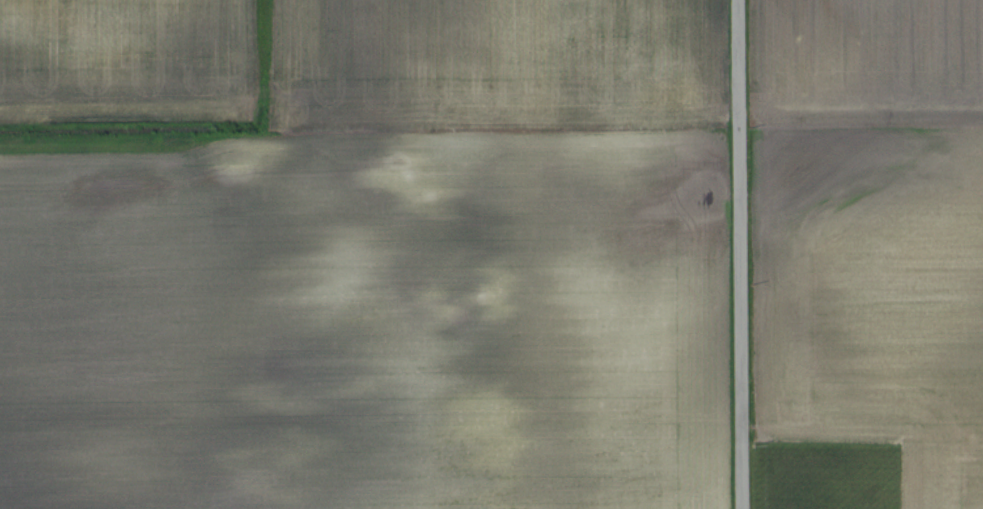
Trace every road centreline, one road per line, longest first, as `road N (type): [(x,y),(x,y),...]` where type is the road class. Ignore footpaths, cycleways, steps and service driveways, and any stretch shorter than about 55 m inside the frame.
road 1 (residential): [(742,508),(737,0)]

